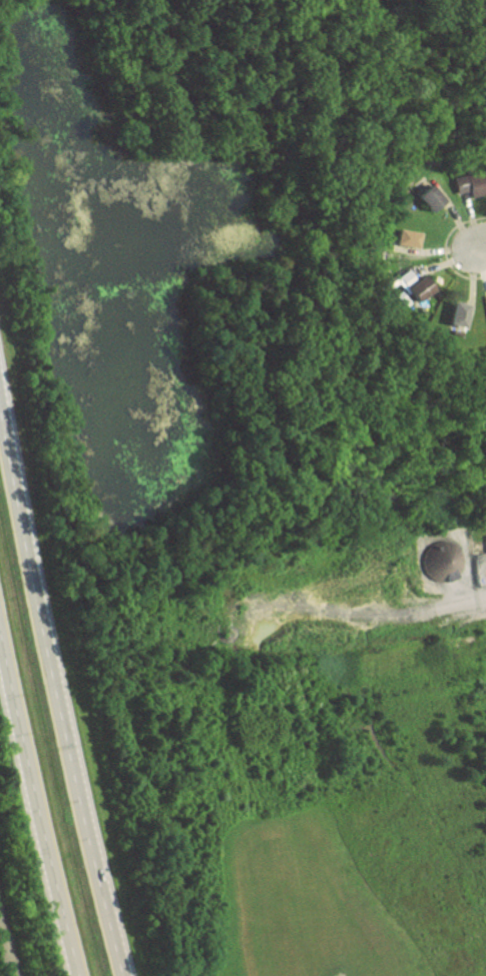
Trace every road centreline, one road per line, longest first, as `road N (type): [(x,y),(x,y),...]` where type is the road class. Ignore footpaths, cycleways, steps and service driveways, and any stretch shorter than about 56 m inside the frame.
road 1 (trunk): [(123,975),(0,420)]
road 2 (trunk): [(0,635),(80,975)]

